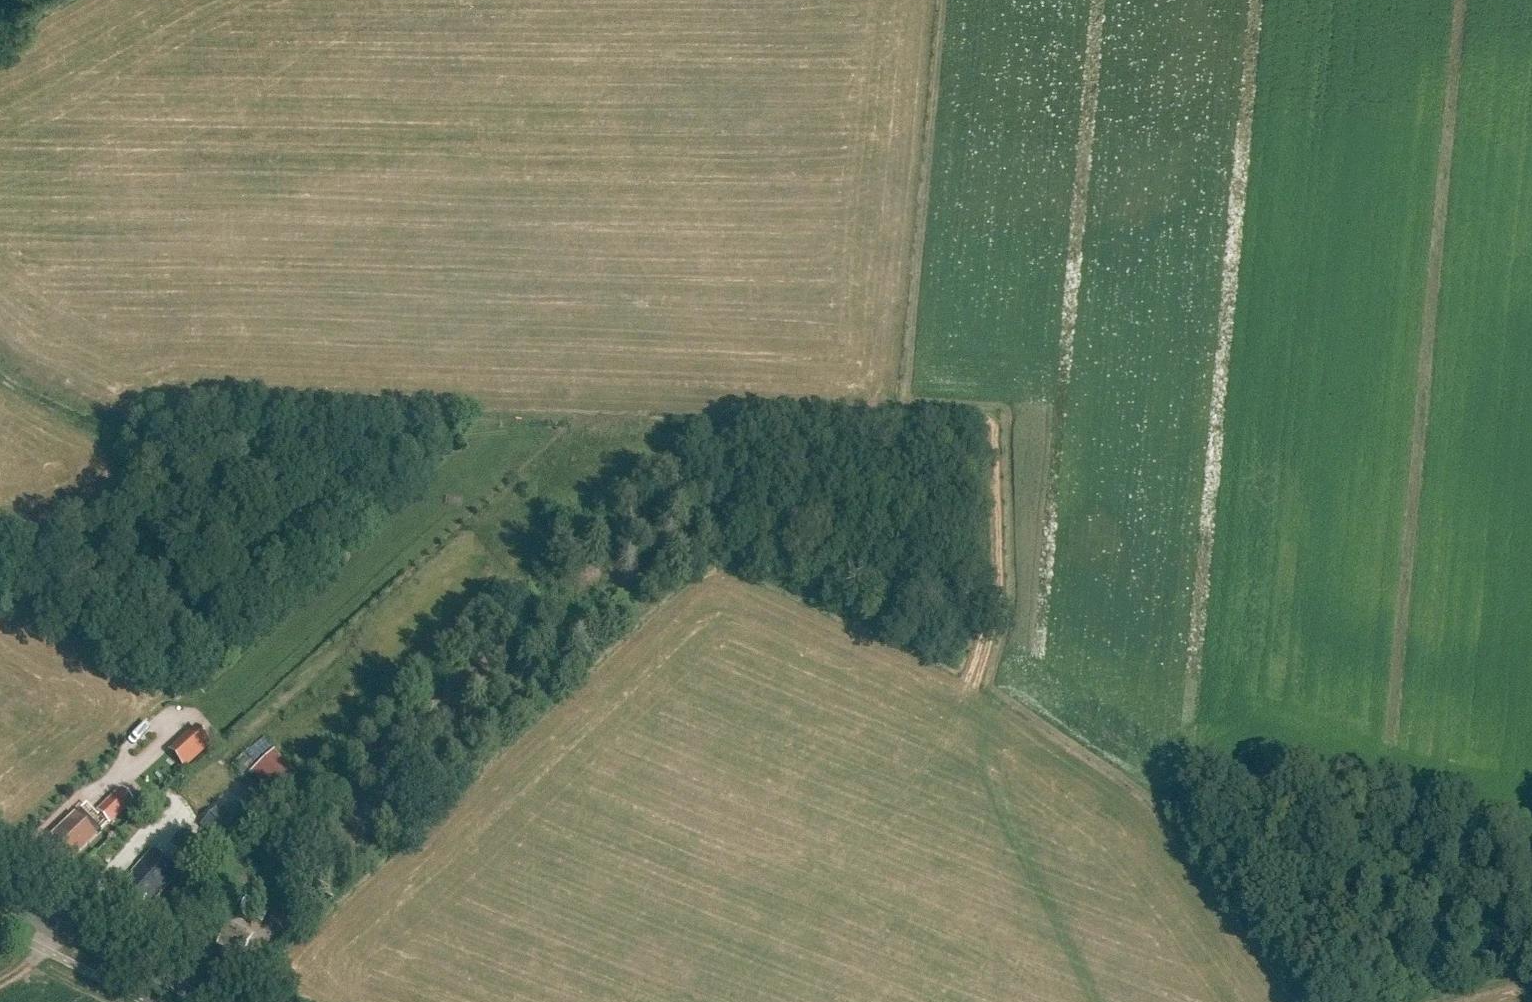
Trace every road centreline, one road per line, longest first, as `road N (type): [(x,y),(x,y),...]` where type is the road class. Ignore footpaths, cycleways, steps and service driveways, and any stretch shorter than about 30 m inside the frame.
road 1 (secondary): [(222,1001),(0,892)]

